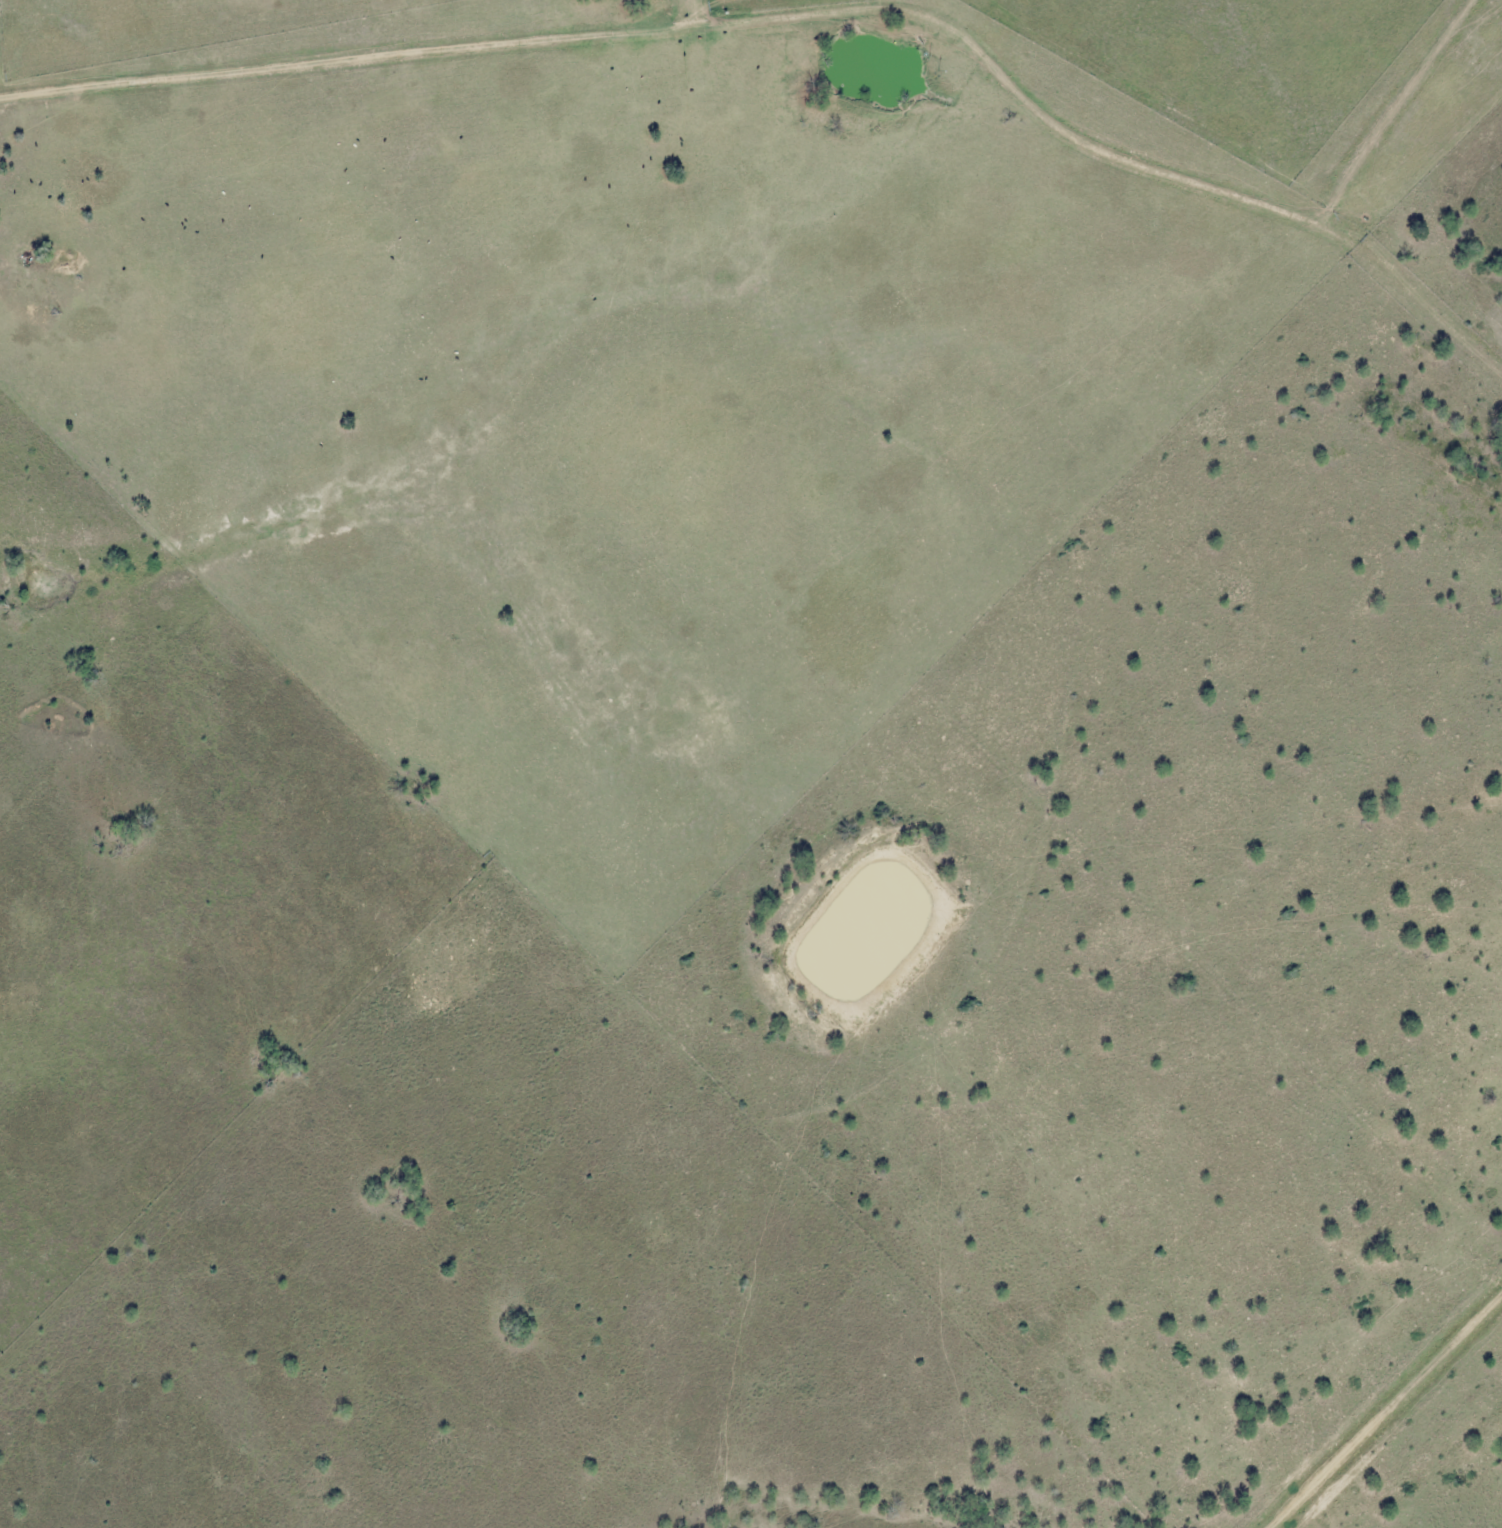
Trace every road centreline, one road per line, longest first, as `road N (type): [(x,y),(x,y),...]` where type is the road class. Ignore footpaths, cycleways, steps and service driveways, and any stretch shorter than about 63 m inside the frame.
road 1 (residential): [(1501,397),(1392,298),(1043,156),(926,29),(0,111)]

